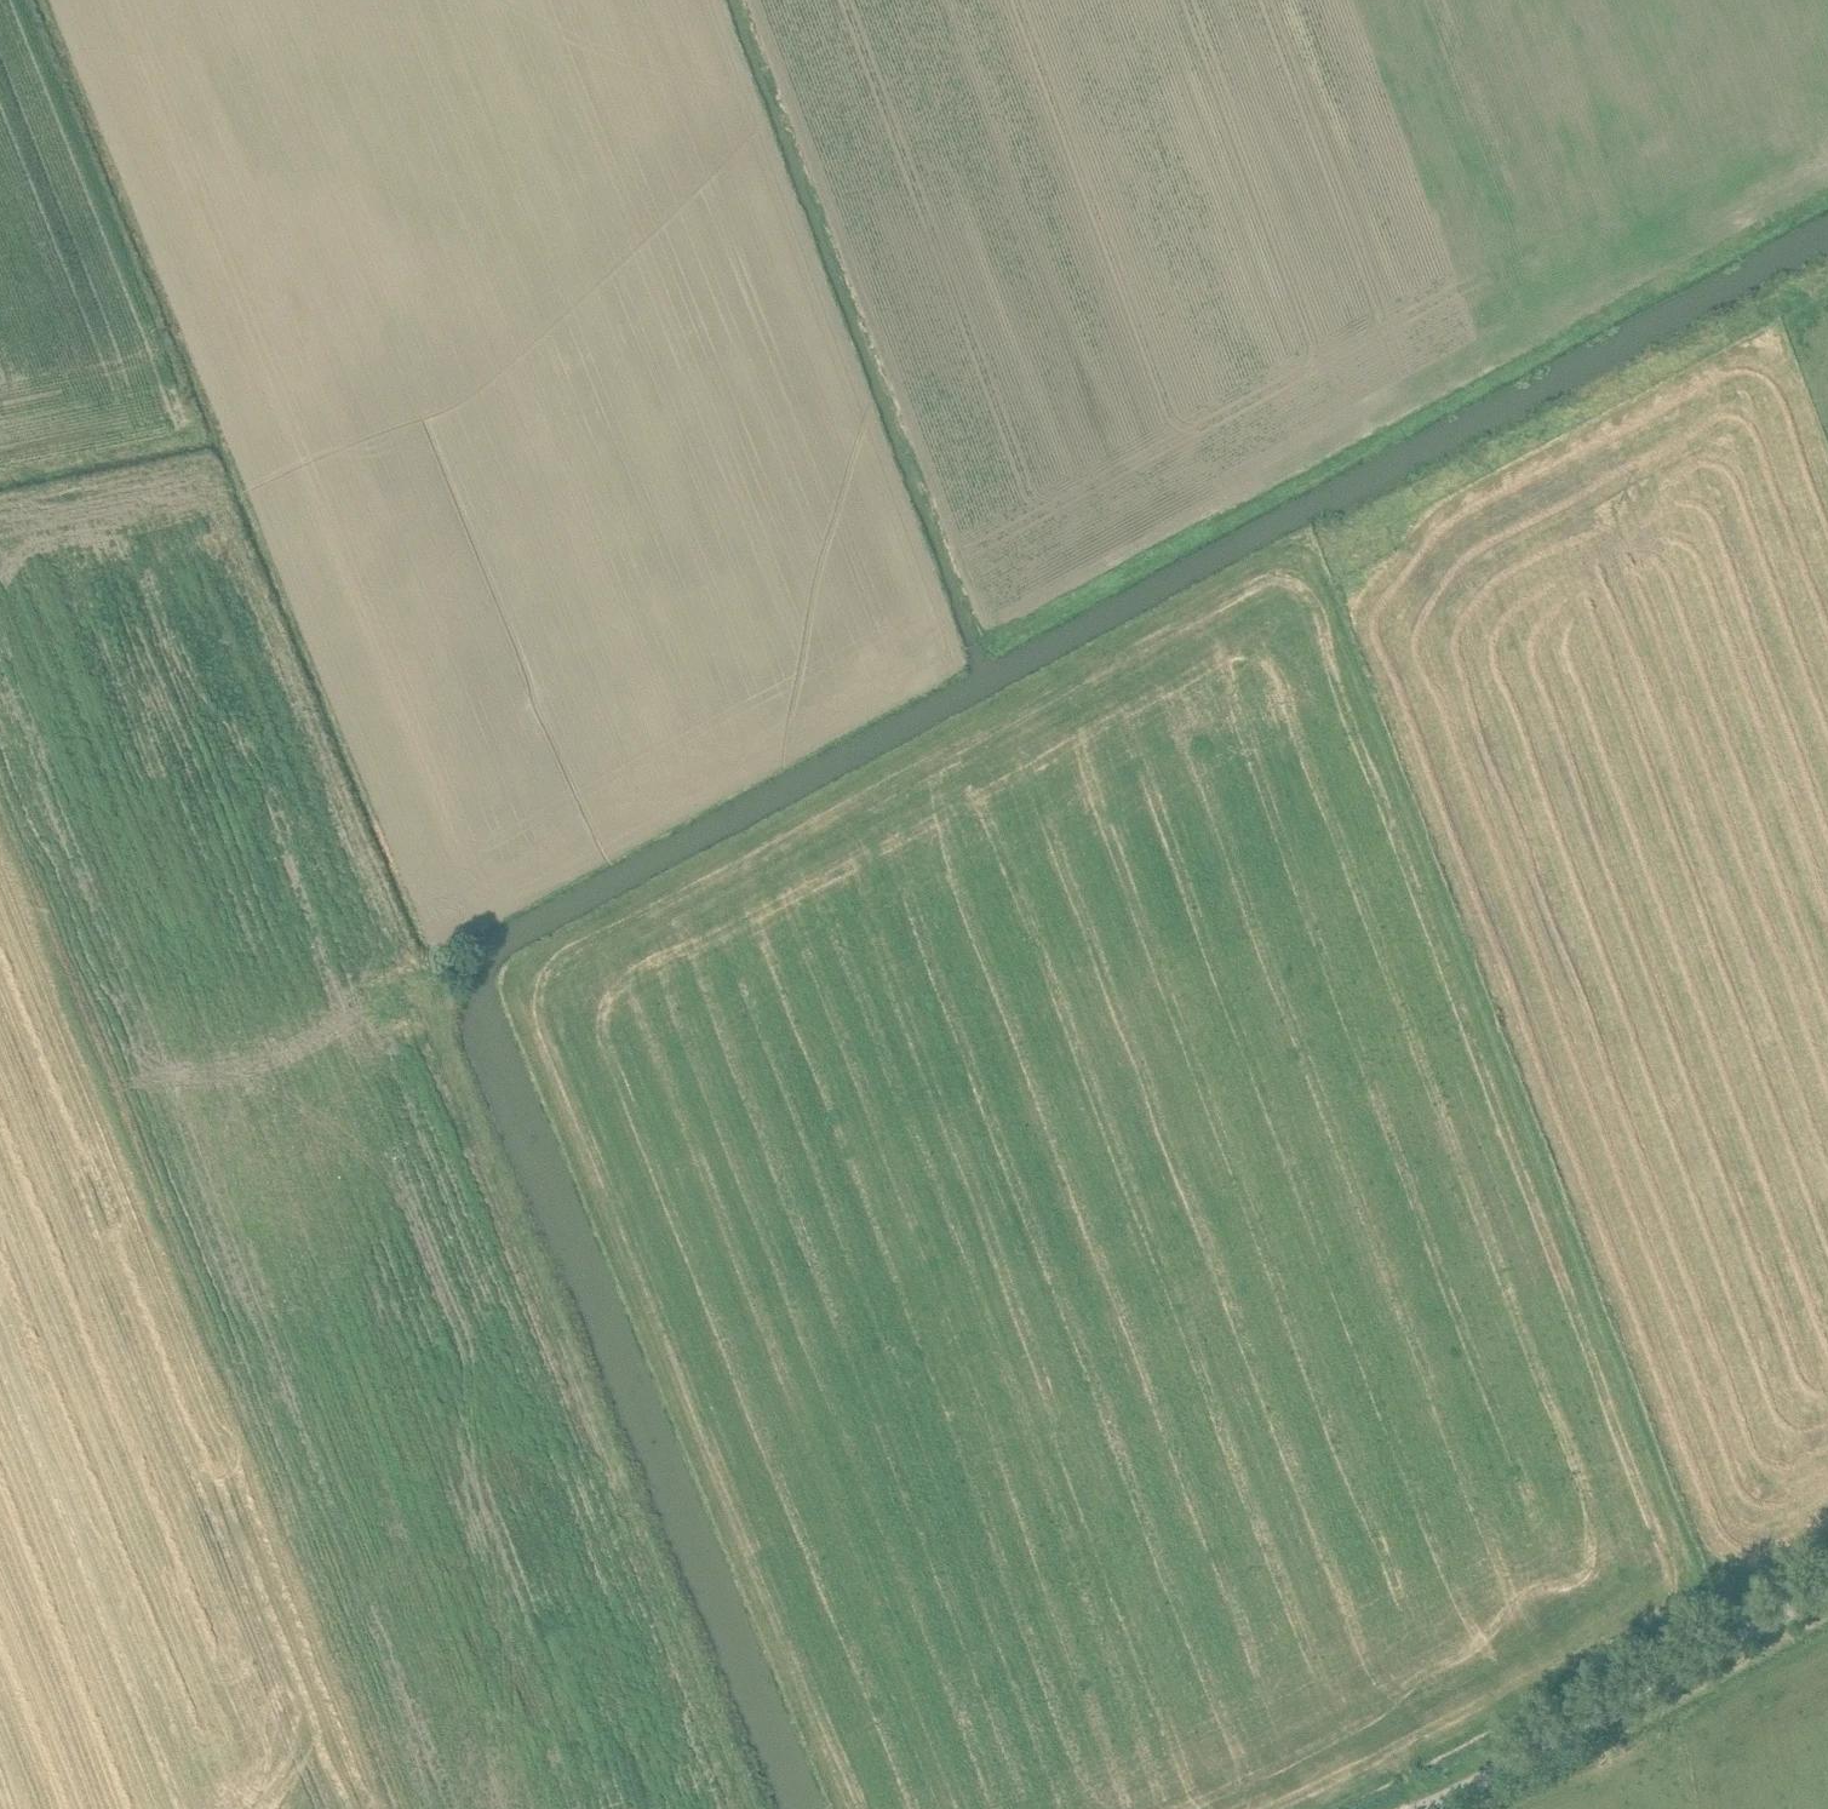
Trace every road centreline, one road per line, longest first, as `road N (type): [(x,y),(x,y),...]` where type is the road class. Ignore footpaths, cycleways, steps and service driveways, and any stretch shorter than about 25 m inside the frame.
road 1 (unclassified): [(1426,1808),(1827,1587)]

